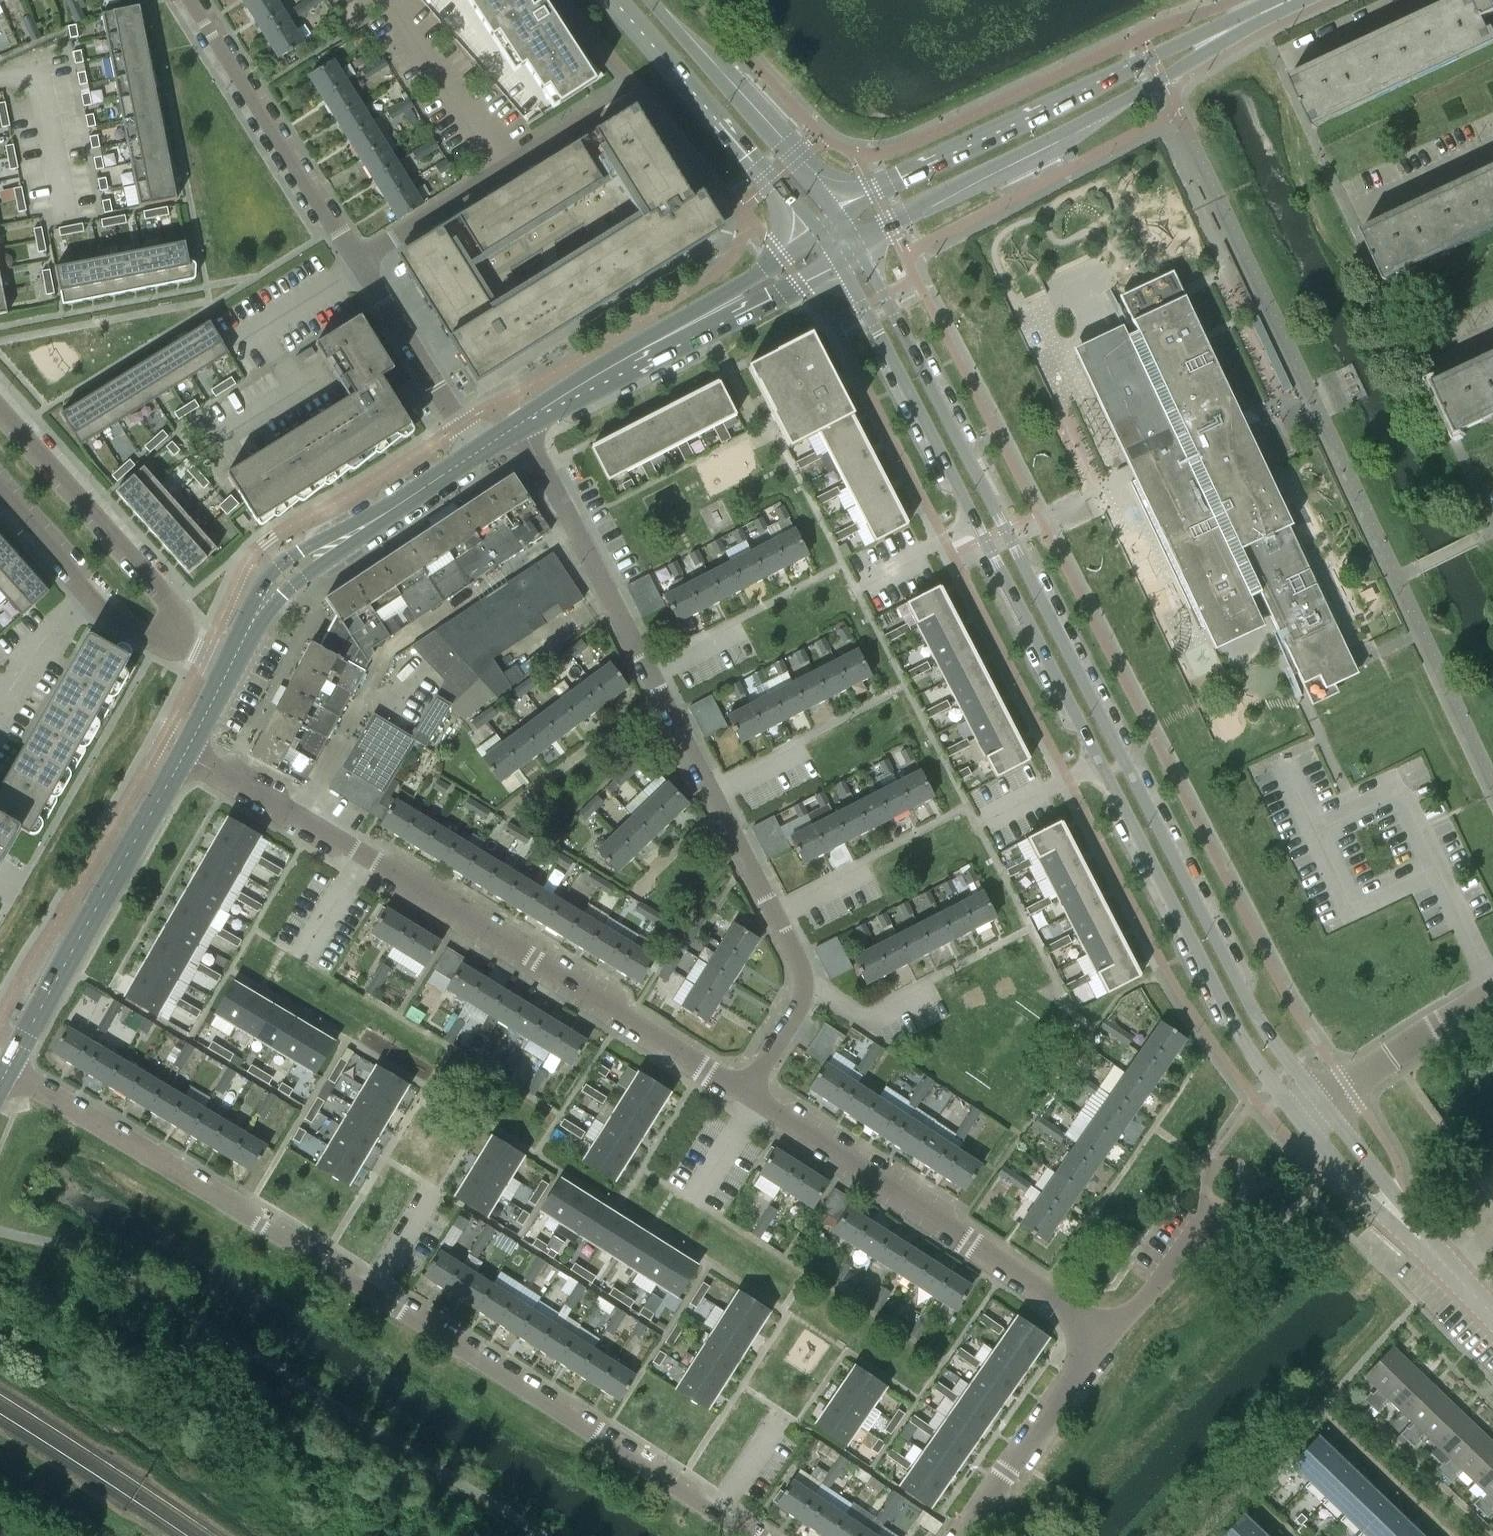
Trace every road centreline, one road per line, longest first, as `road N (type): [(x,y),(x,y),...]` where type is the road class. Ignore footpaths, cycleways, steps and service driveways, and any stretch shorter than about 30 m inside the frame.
road 1 (tertiary): [(839,263),(1241,1044),(1292,1114)]
road 2 (tertiary): [(1317,1097),(1256,1019),(857,252)]
road 3 (residential): [(752,1535),(261,1223),(7,1073)]
road 4 (residential): [(743,1097),(799,1003),(799,967),(519,424)]
road 5 (residential): [(181,754),(296,816),(743,1097)]
road 6 (tertiary): [(1273,8),(1175,45),(831,215)]
road 7 (tertiary): [(857,252),(888,223),(1104,112),(1273,8)]
road 8 (residential): [(743,1097),(1109,1333)]
road 9 (tertiary): [(7,1073),(181,754)]
road 10 (tertiary): [(519,424),(839,263)]
road 11 (tertiary): [(813,229),(762,271),(519,424)]
road 12 (tertiary): [(228,666),(281,580),(474,452)]
road 13 (residential): [(358,267),(191,0)]
road 14 (tertiary): [(612,0),(813,229)]
road 15 (residential): [(170,633),(175,606),(162,586),(0,408)]
road 16 (tertiary): [(831,215),(648,0)]
road 17 (residential): [(1109,1333),(958,1535)]
road 18 (residential): [(0,488),(132,631),(170,633)]
road 19 (tertiary): [(1292,1114),(1361,1193),(1450,1270)]
road 20 (residential): [(474,452),(358,267)]
road 21 (tertiary): [(1450,1270),(1317,1097)]
road 22 (residential): [(383,0),(502,171)]
road 23 (residential): [(1317,1097),(1492,993)]
road 24 (residential): [(358,267),(502,171)]
road 25 (residential): [(1109,1333),(1195,1239),(1213,1204)]
road 26 (residential): [(1352,222),(1492,154)]
road 27 (residential): [(1419,0),(1279,66)]

